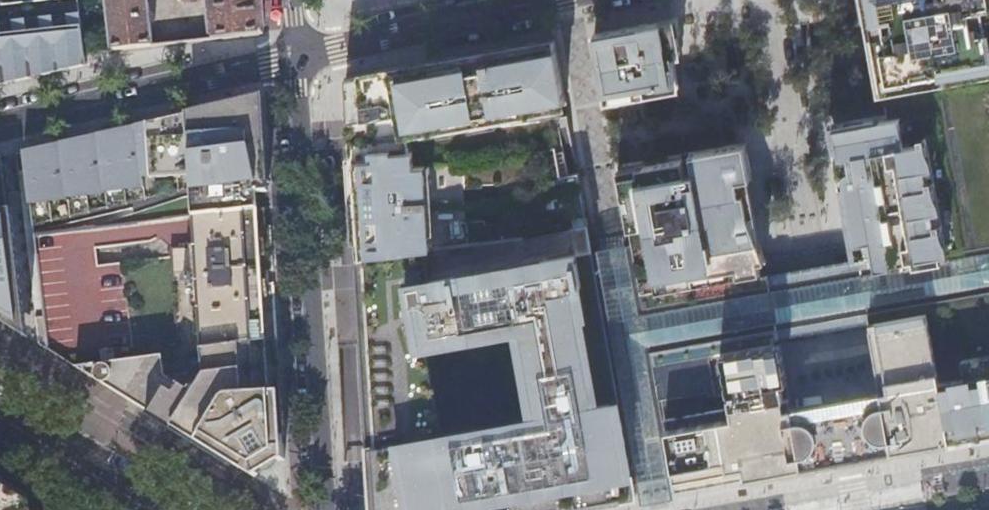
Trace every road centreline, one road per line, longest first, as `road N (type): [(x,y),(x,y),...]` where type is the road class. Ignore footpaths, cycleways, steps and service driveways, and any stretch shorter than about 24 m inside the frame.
road 1 (residential): [(325,509),(297,60)]
road 2 (residential): [(0,127),(297,60)]
road 3 (residential): [(297,60),(550,0)]
road 4 (tertiary): [(988,474),(787,509)]
road 5 (secondary): [(0,418),(145,509)]

